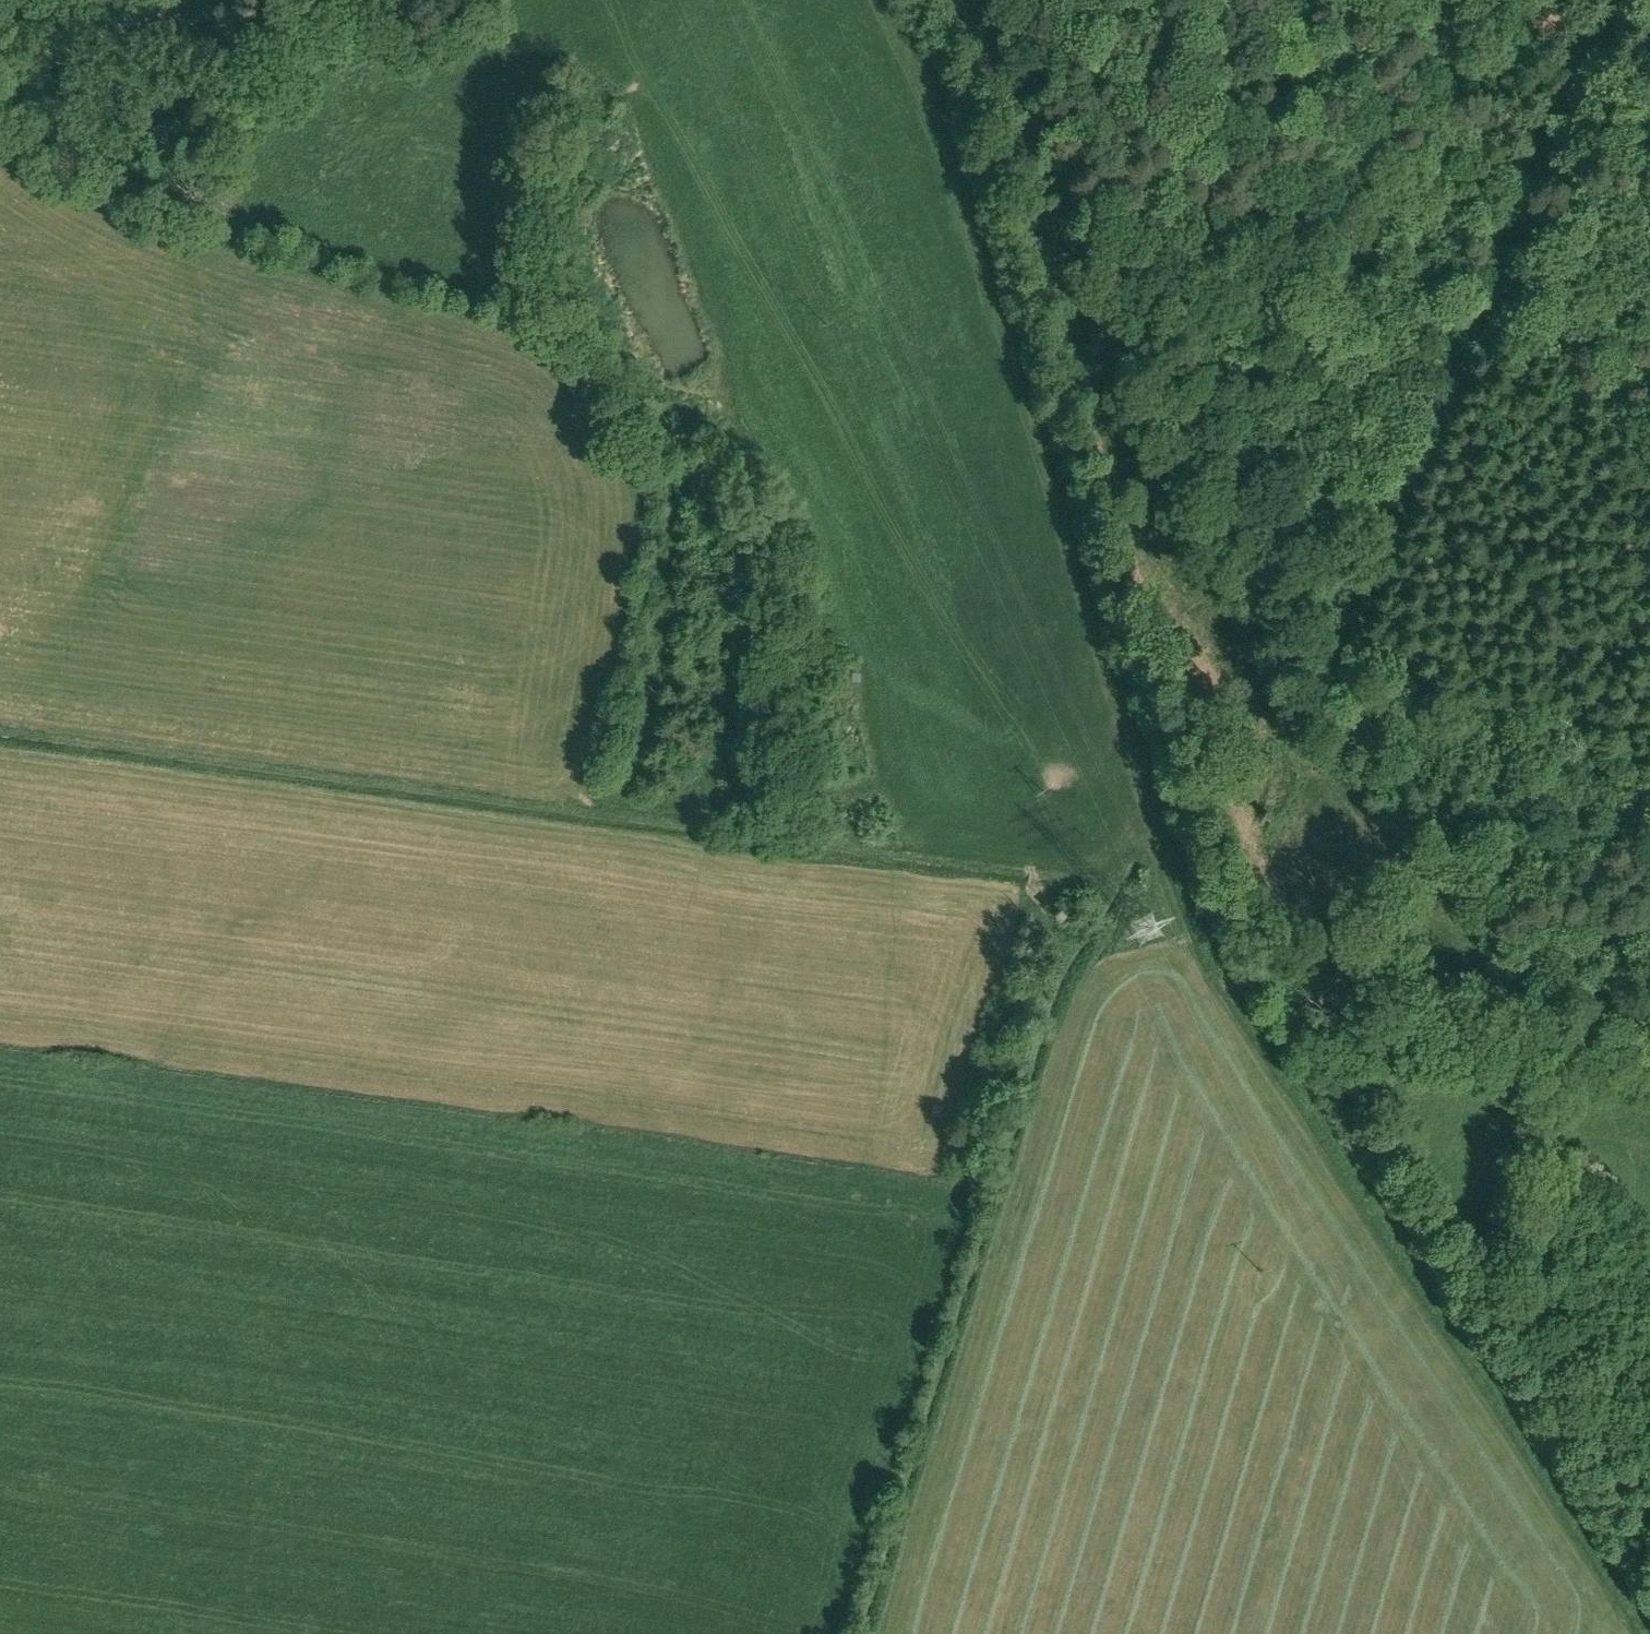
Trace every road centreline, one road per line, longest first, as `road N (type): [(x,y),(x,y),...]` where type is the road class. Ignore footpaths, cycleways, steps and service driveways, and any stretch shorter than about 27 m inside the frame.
road 1 (track): [(1598,0),(1353,619)]
road 2 (residential): [(0,79),(158,0)]

